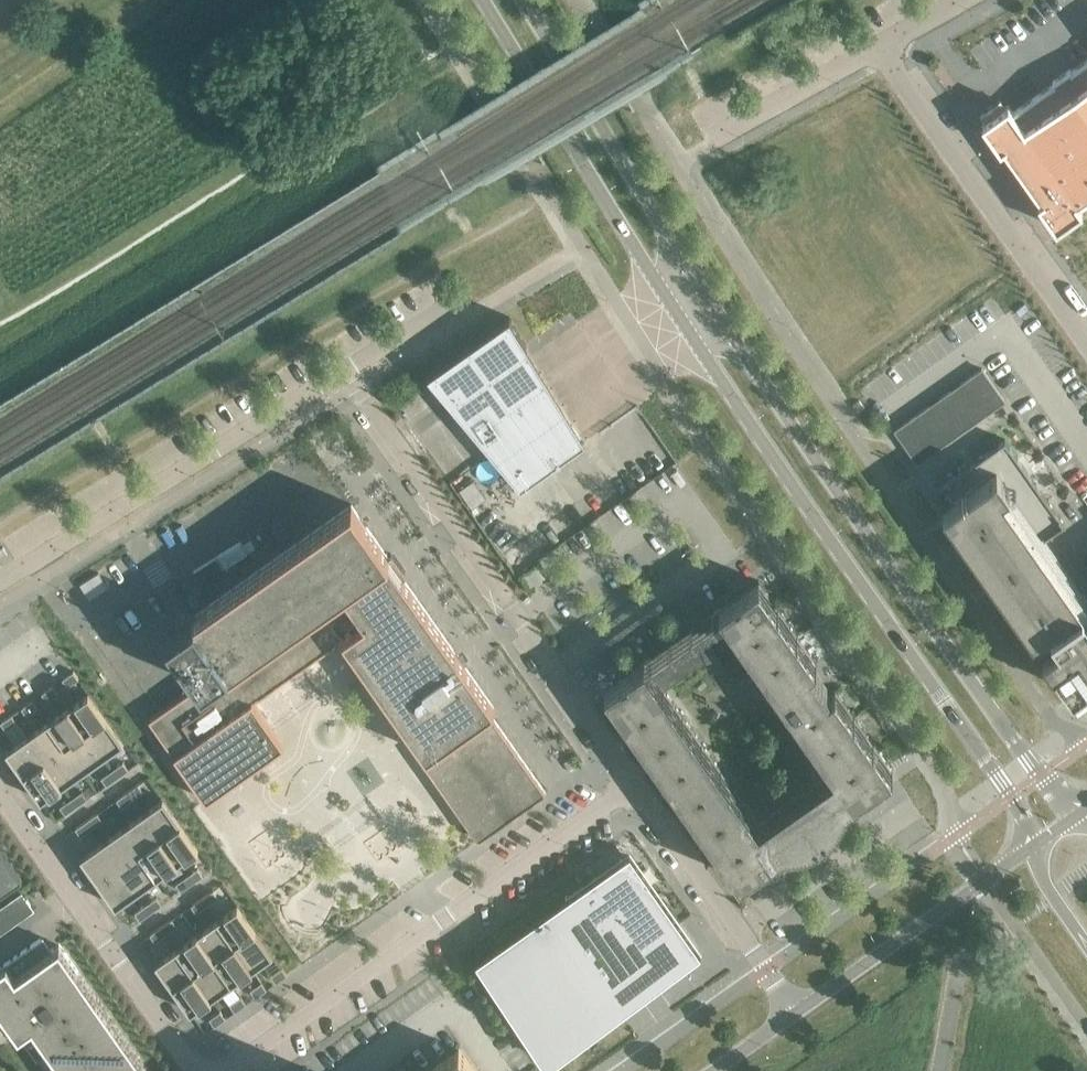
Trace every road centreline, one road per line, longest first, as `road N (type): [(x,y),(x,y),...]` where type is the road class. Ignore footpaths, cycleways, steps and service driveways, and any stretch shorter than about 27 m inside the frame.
road 1 (secondary): [(672,303),(779,471),(1011,799),(1035,846)]
road 2 (secondary): [(1076,816),(806,445),(699,284)]
road 3 (residential): [(336,376),(357,385),(634,784)]
road 4 (residential): [(634,784),(228,1070)]
road 5 (residential): [(0,582),(336,376)]
road 6 (residential): [(879,48),(1086,343)]
road 7 (secondary): [(482,0),(672,303)]
road 8 (residential): [(194,1070),(0,796)]
road 9 (secondary): [(699,284),(524,0)]
road 10 (secondary): [(1035,846),(795,1013)]
road 11 (residential): [(634,784),(795,1013)]
road 12 (residential): [(879,48),(710,143)]
road 13 (residential): [(336,376),(460,300)]

